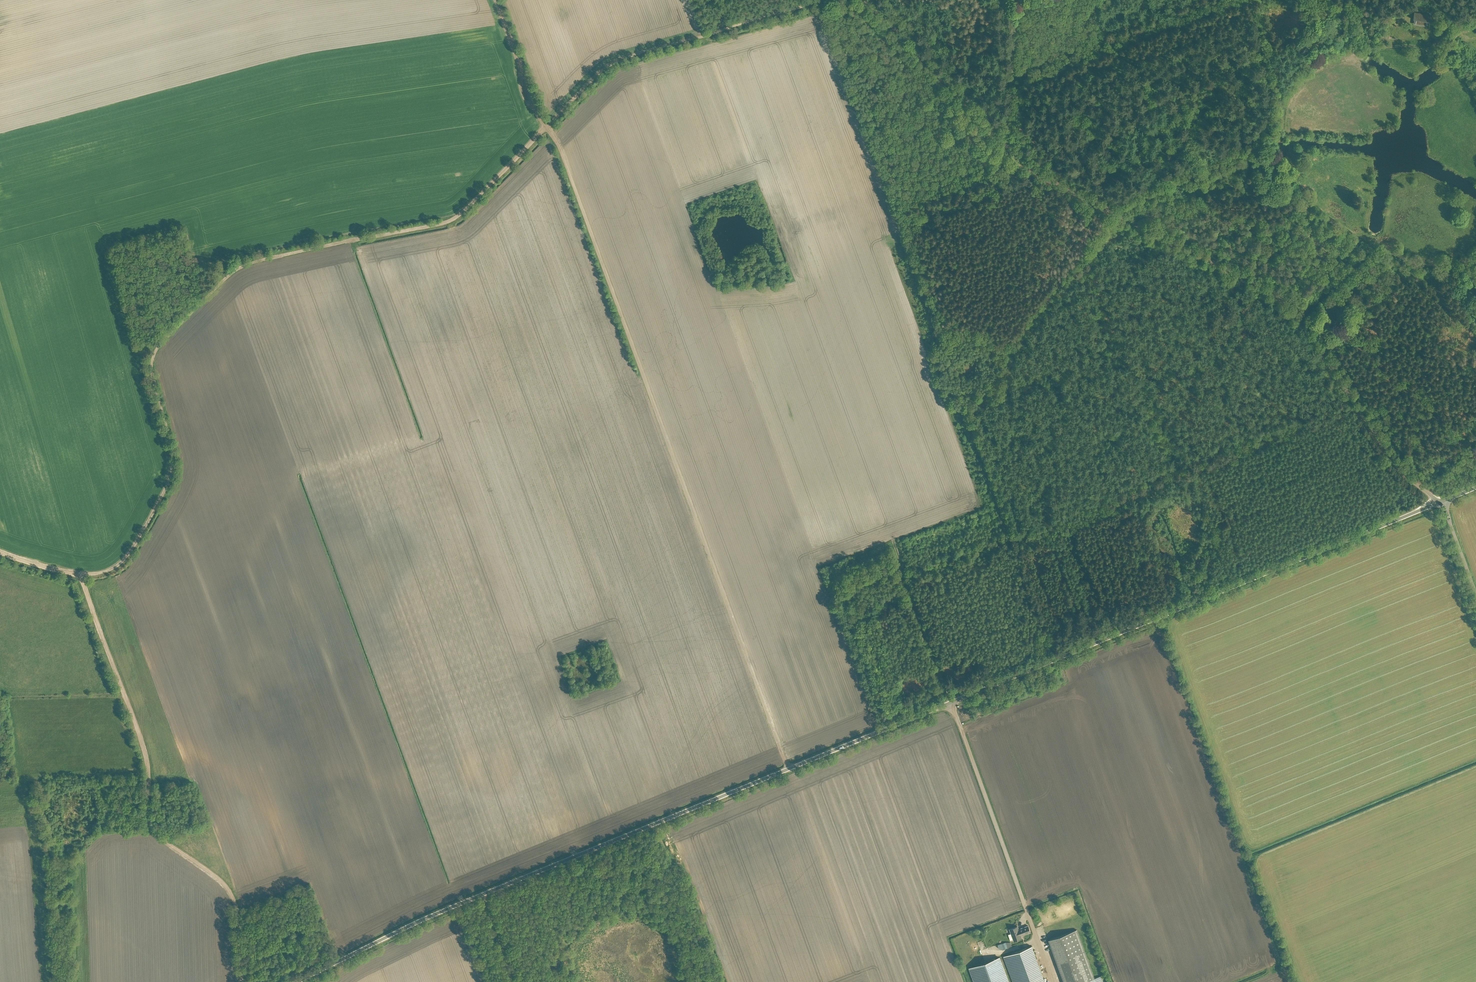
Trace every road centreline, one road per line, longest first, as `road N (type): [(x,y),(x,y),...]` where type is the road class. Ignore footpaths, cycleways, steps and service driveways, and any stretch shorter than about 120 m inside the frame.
road 1 (unclassified): [(296,981),(449,908),(1441,502)]
road 2 (track): [(548,126),(454,219),(252,262),(227,277),(154,353),(172,451),(166,488),(118,566),(81,574)]
road 3 (unclassified): [(1441,502),(1401,471),(1278,298),(1041,176),(1012,153),(1013,46),(1022,0)]
road 4 (track): [(789,768),(548,126)]
road 5 (track): [(242,981),(237,912),(228,890),(148,820),(142,744),(81,574)]
road 6 (track): [(818,0),(616,61),(548,126)]
road 7 (track): [(1281,141),(1296,83),(1344,52),(1422,48),(1475,87)]
road 8 (track): [(1010,149),(866,0)]
road 9 (track): [(1210,527),(1388,454)]
road 10 (track): [(1115,214),(1281,141)]
road 11 (track): [(951,702),(893,541)]
road 12 (track): [(1373,247),(1311,203),(1281,141)]
road 13 (track): [(548,126),(496,0)]

